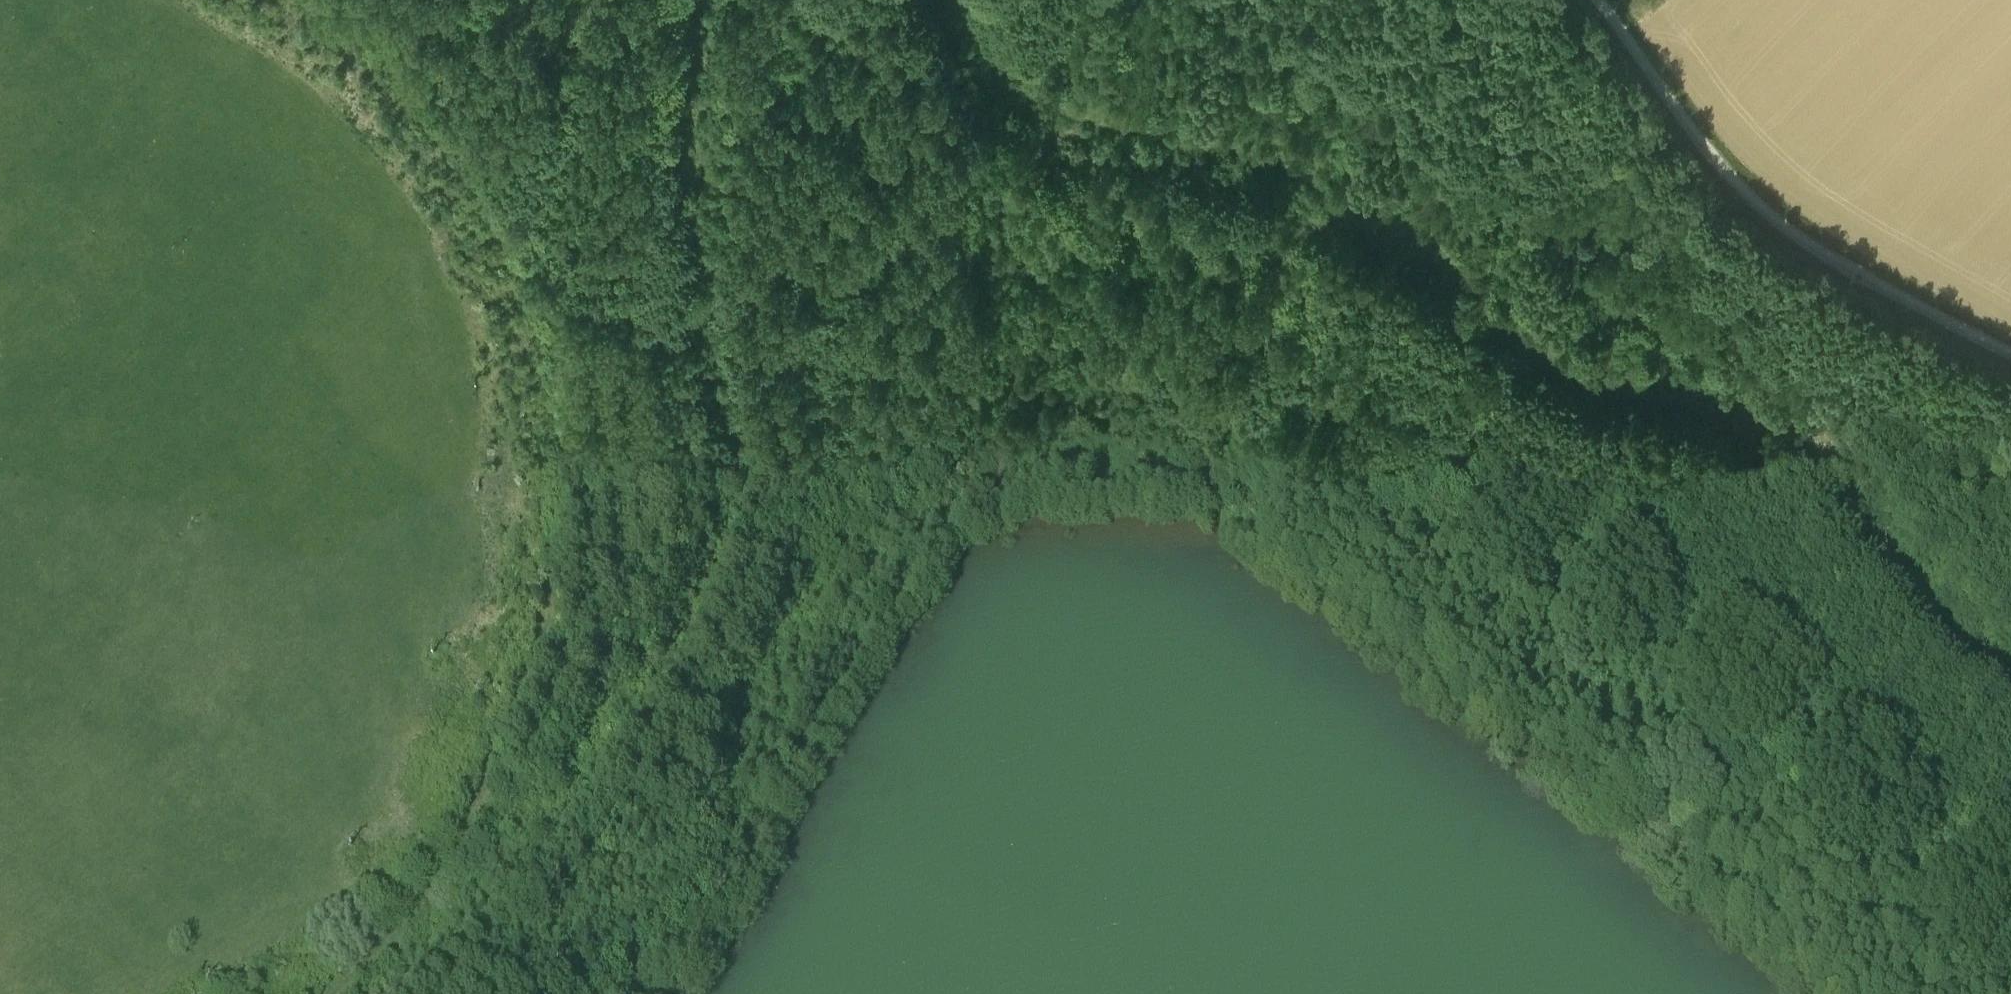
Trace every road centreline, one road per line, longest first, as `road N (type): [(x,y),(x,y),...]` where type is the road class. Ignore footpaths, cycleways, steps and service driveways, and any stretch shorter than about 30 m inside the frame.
road 1 (track): [(2010,351),(1846,265),(1786,223),(1702,135),(1606,0)]

